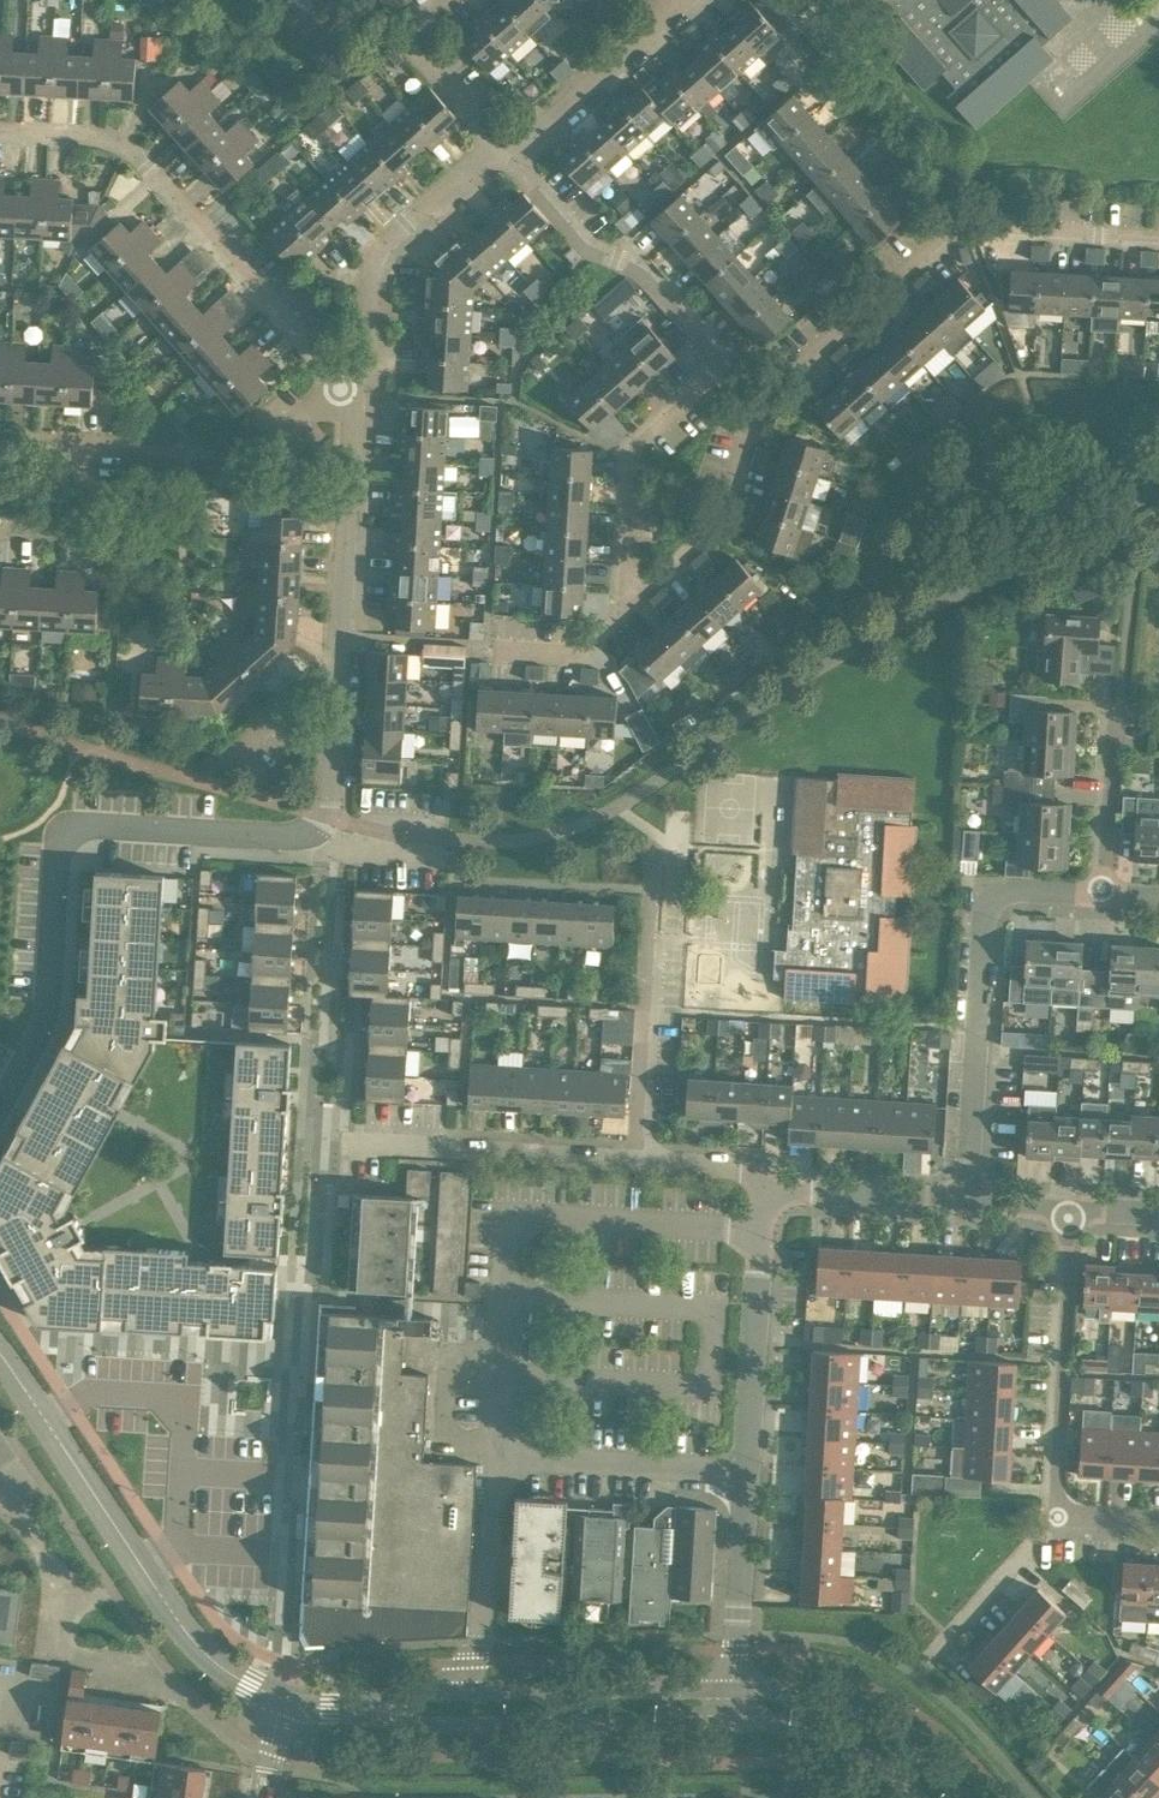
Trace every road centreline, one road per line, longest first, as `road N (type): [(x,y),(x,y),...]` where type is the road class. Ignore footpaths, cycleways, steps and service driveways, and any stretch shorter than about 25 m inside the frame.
road 1 (residential): [(0,1104),(44,1020),(55,861),(70,835),(115,826),(287,839),(312,832),(328,818)]
road 2 (residential): [(734,1690),(760,1227),(772,1201)]
road 3 (residential): [(756,398),(945,232),(1158,236)]
road 4 (residential): [(0,130),(111,139),(133,149),(343,389)]
road 5 (tertiary): [(284,1699),(216,1663),(187,1630),(0,1355)]
road 6 (residential): [(328,818),(352,422),(343,389)]
road 7 (residential): [(975,1201),(983,909),(1003,890),(1100,894)]
road 8 (tertiary): [(734,1690),(356,1697),(330,1707)]
road 9 (tertiary): [(330,1707),(407,1724),(732,1722)]
road 10 (residential): [(642,1160),(317,1141)]
road 11 (residential): [(727,371),(637,265),(595,248),(501,151)]
road 12 (residential): [(343,389),(367,367),(372,259),(404,221),(480,158),(501,151)]
road 13 (residential): [(1054,1515),(1072,1208)]
road 14 (residential): [(642,1160),(653,853)]
road 15 (residential): [(640,592),(626,564),(632,460),(641,441),(727,371)]
road 16 (tertiary): [(961,1797),(896,1735),(851,1712),(787,1692),(734,1690)]
road 17 (residential): [(501,151),(524,143),(684,0)]
road 18 (residential): [(640,592),(713,531),(756,398)]
road 19 (tertiary): [(732,1722),(825,1738),(920,1797)]
road 20 (residential): [(975,1201),(806,1191),(772,1201)]
road 21 (residential): [(501,151),(412,49),(409,32),(434,0)]
road 22 (residential): [(1100,894),(1116,705)]
road 23 (residential): [(493,653),(570,655),(640,592)]
road 24 (residential): [(950,1638),(1054,1515)]
road 25 (residential): [(772,1201),(727,1166),(642,1160)]
road 26 (residential): [(328,818),(453,840)]

